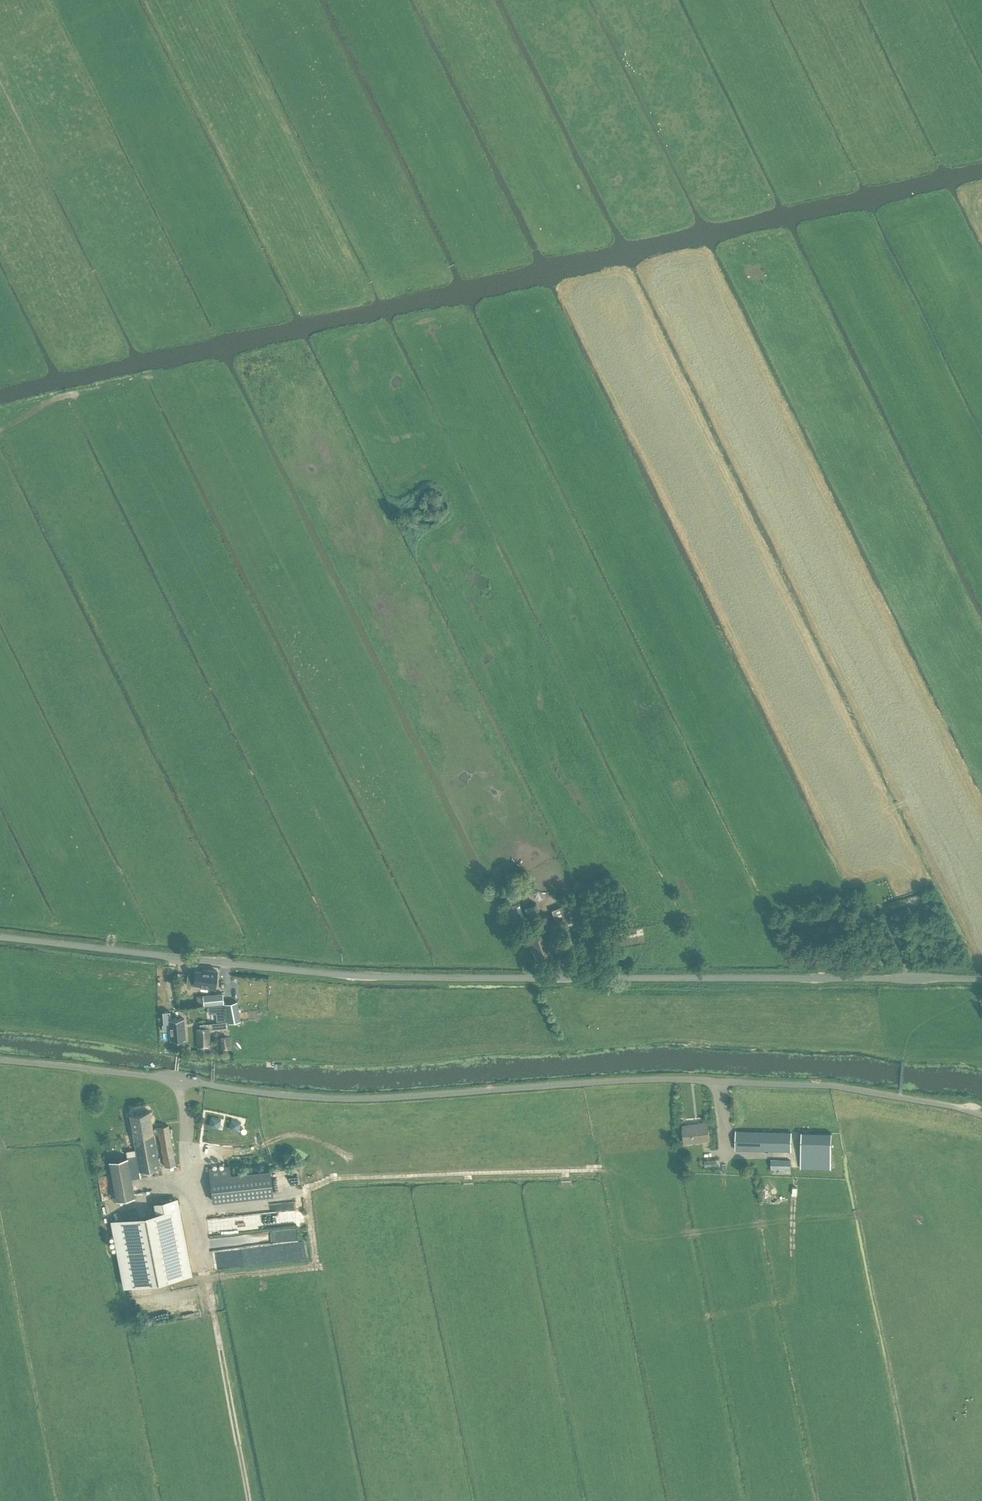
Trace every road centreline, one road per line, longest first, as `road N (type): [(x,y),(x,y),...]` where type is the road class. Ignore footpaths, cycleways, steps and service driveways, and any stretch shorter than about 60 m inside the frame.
road 1 (unclassified): [(0,1061),(347,1099),(646,1080),(835,1087),(981,1116)]
road 2 (unclassified): [(0,937),(352,976),(981,980)]

